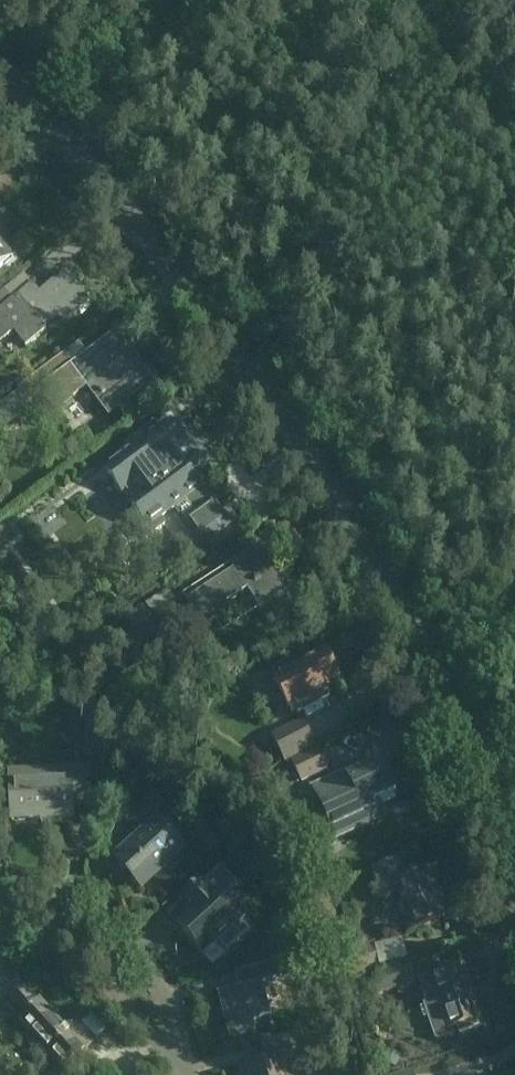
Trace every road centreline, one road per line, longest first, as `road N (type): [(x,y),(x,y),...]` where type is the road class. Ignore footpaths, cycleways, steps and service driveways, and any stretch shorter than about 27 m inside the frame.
road 1 (unclassified): [(0,75),(124,210),(269,397),(413,634),(514,853)]
road 2 (residential): [(185,1069),(160,983),(111,923),(81,901),(29,898)]
road 3 (residential): [(185,1069),(29,898)]

